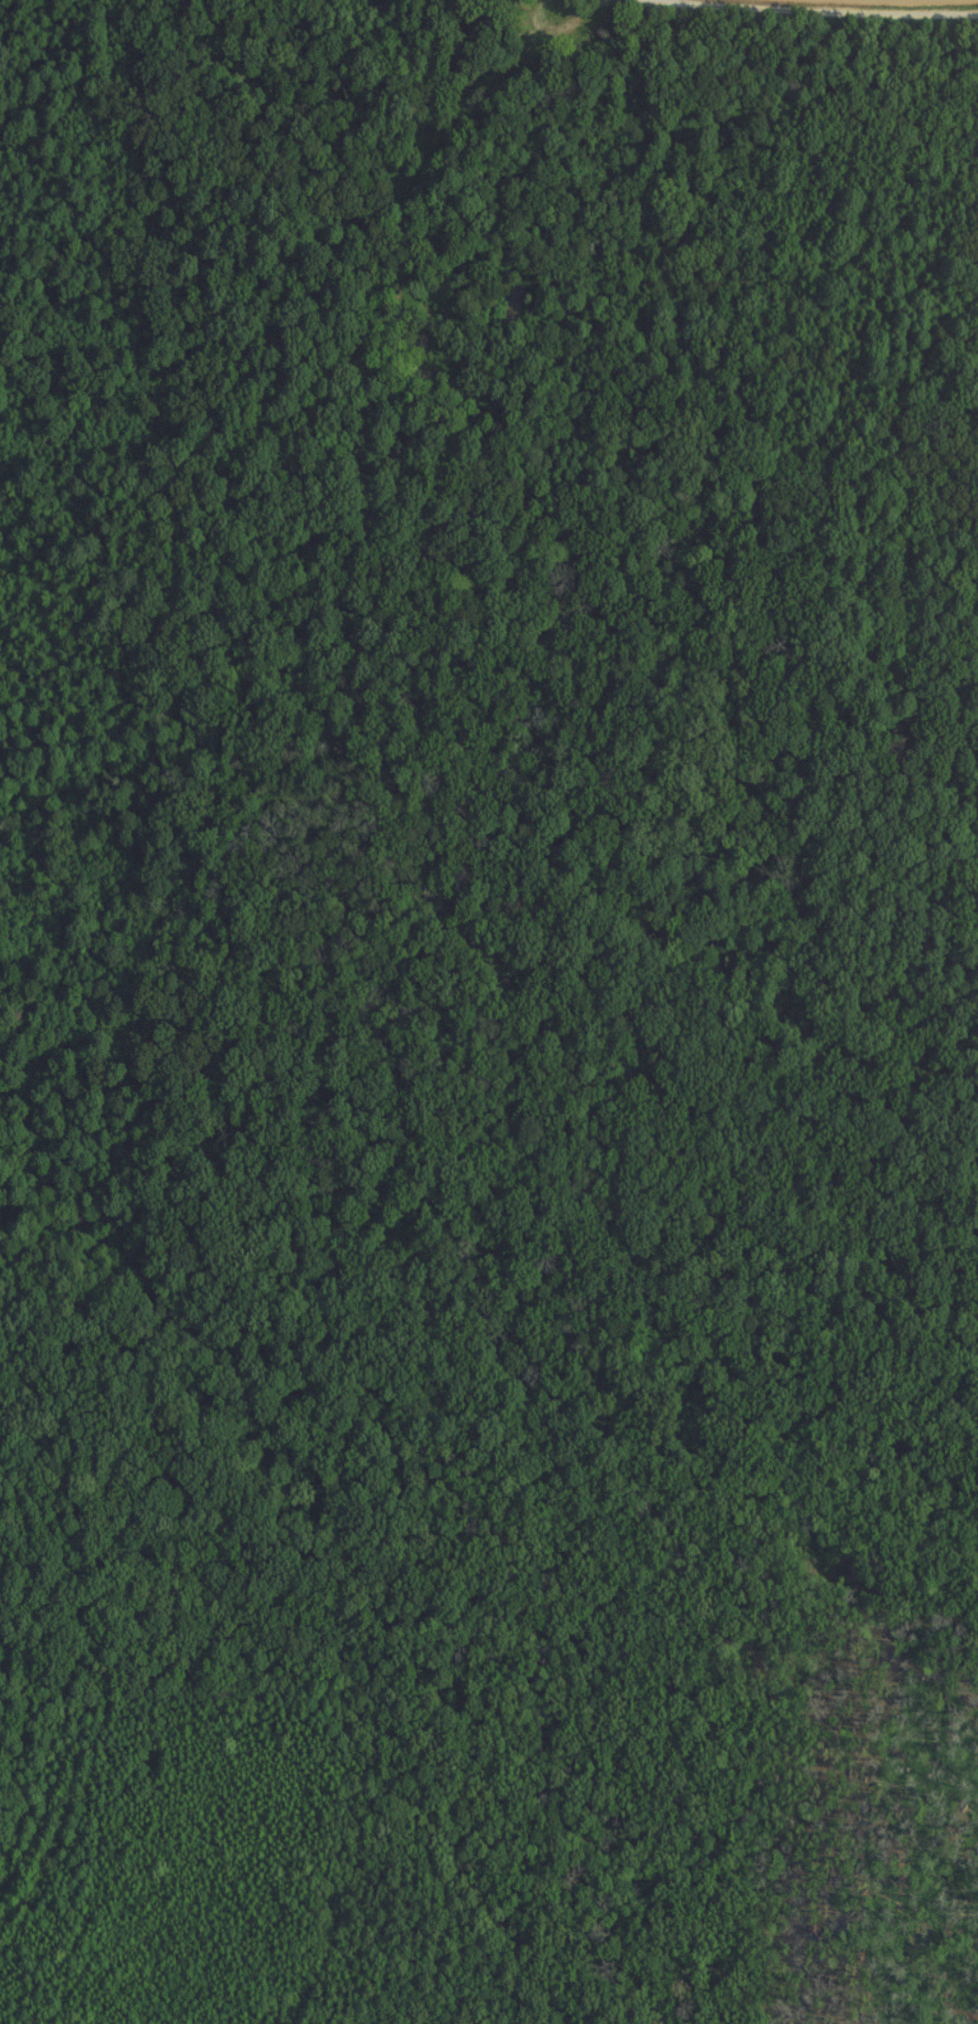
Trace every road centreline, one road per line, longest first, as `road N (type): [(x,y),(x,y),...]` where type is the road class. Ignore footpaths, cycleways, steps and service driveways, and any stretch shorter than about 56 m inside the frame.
road 1 (residential): [(646,0),(977,14)]

